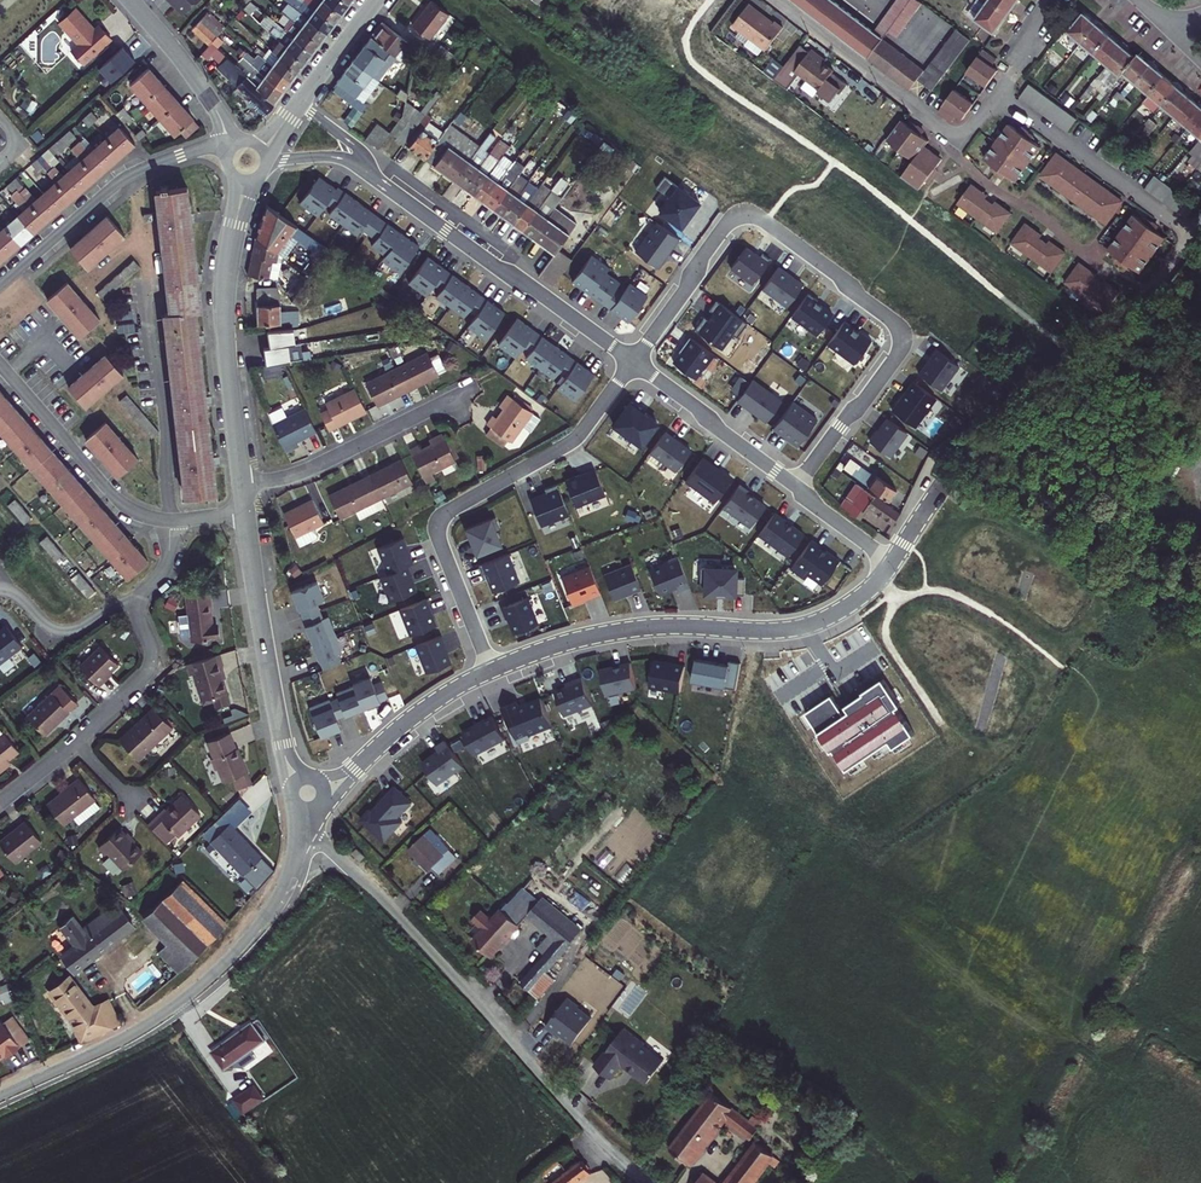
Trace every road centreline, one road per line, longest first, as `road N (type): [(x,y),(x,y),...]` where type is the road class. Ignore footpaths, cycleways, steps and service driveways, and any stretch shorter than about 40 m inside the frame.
road 1 (residential): [(634,362),(734,219),(761,220),(840,277),(895,323),(901,345),(797,487)]
road 2 (unclassified): [(300,836),(327,849),(381,899),(602,1142),(649,1182)]
road 3 (residential): [(1192,236),(1140,298),(964,455),(892,562)]
road 4 (residential): [(491,670),(629,629),(807,626),(854,602),(892,562)]
road 5 (residential): [(634,362),(572,442),(440,518),(439,539),(491,670)]
road 6 (residential): [(300,836),(272,908),(201,985),(126,1037),(0,1096)]
road 7 (residential): [(634,362),(365,168)]
road 8 (residential): [(246,183),(225,307),(242,486)]
road 9 (residential): [(778,0),(961,143),(999,94)]
road 10 (residential): [(245,513),(284,752),(308,795)]
road 11 (residential): [(0,285),(126,177),(193,151),(229,152)]
road 12 (residential): [(242,486),(305,473),(473,388)]
road 13 (residential): [(999,94),(1192,236)]
road 14 (residential): [(170,521),(117,499),(0,365)]
road 15 (residential): [(308,795),(344,778),(422,709),(491,670)]
road 16 (residential): [(797,487),(634,362)]
road 17 (residential): [(131,0),(210,99),(233,147)]
road 18 (residential): [(139,605),(150,666),(76,742)]
road 19 (residential): [(0,590),(65,632),(114,607),(139,605)]
road 20 (residential): [(299,104),(378,0)]
road 21 (residential): [(892,562),(797,487)]

